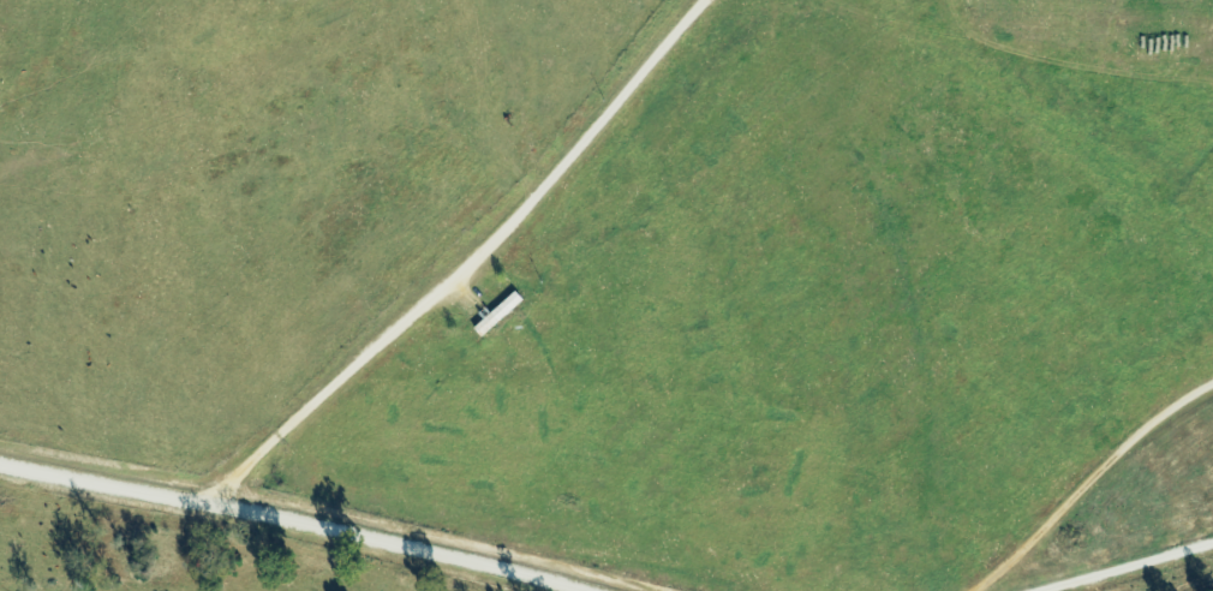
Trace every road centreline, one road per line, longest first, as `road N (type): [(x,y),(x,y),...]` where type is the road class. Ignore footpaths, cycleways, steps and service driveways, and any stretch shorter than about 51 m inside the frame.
road 1 (residential): [(0,440),(132,467),(287,474),(317,499),(514,535),(698,590)]
road 2 (residential): [(287,474),(317,420),(490,305),(514,257),(681,71),(717,0)]
road 3 (residential): [(1013,590),(490,305)]
road 4 (residential): [(978,590),(1100,455),(1212,388)]

